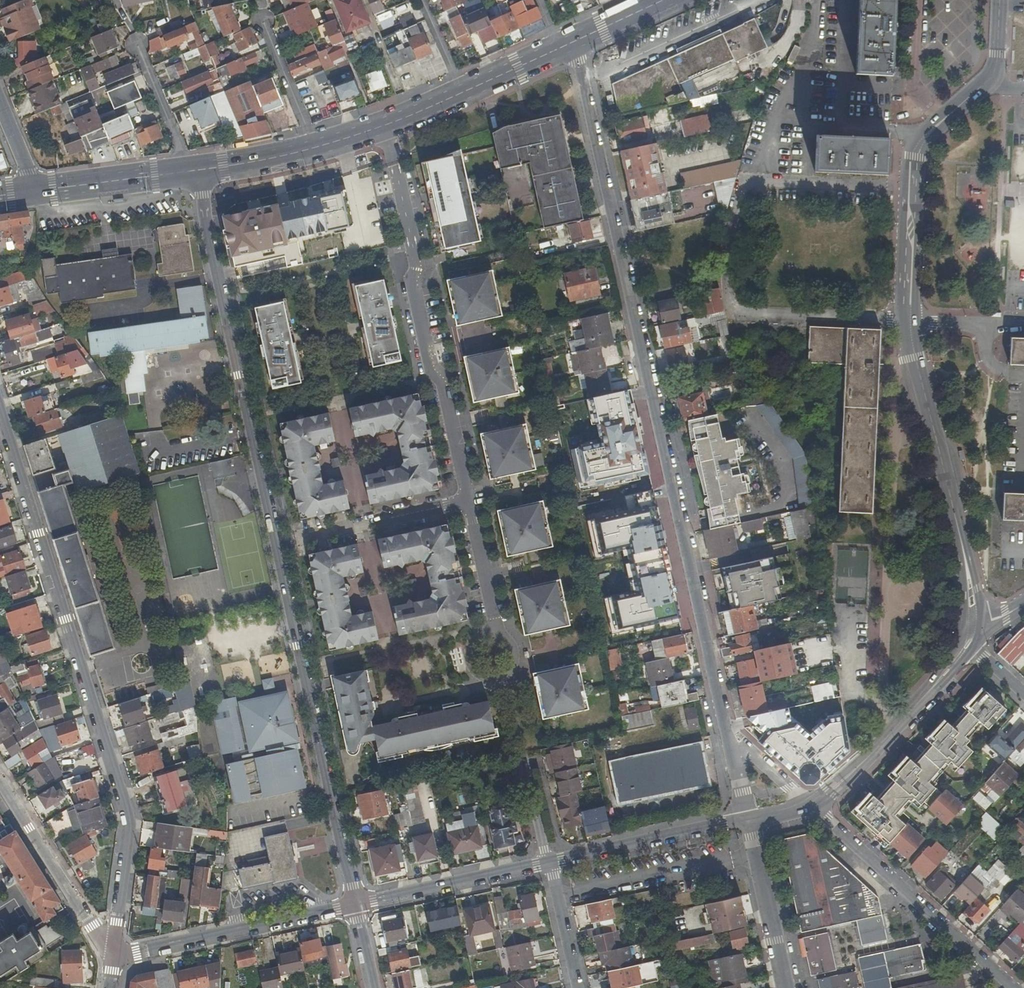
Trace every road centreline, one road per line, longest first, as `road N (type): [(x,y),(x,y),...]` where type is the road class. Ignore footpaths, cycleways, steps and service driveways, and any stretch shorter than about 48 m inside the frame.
road 1 (residential): [(578,41),(734,756)]
road 2 (tertiary): [(1000,0),(993,69),(915,156),(910,338),(959,534)]
road 3 (residential): [(112,956),(131,822),(0,419)]
road 4 (residential): [(468,502),(445,387),(433,369),(387,125)]
road 5 (residential): [(277,542),(198,171)]
road 6 (residential): [(355,904),(277,542)]
road 7 (residential): [(812,805),(1015,987)]
road 8 (residential): [(355,904),(112,956)]
road 9 (residential): [(0,779),(112,956)]
road 10 (primary): [(578,41),(387,125)]
road 11 (residential): [(747,819),(548,862)]
road 12 (residential): [(548,862),(355,904)]
road 13 (residential): [(277,542),(468,502)]
road 14 (primary): [(387,125),(198,171)]
road 15 (residential): [(506,678),(490,651),(494,630),(468,502)]
road 16 (tertiary): [(747,819),(785,987)]
road 17 (residential): [(548,862),(512,701)]
road 18 (primary): [(198,171),(35,191)]
road 19 (tertiary): [(925,697),(812,805)]
road 20 (residential): [(548,862),(577,987)]

